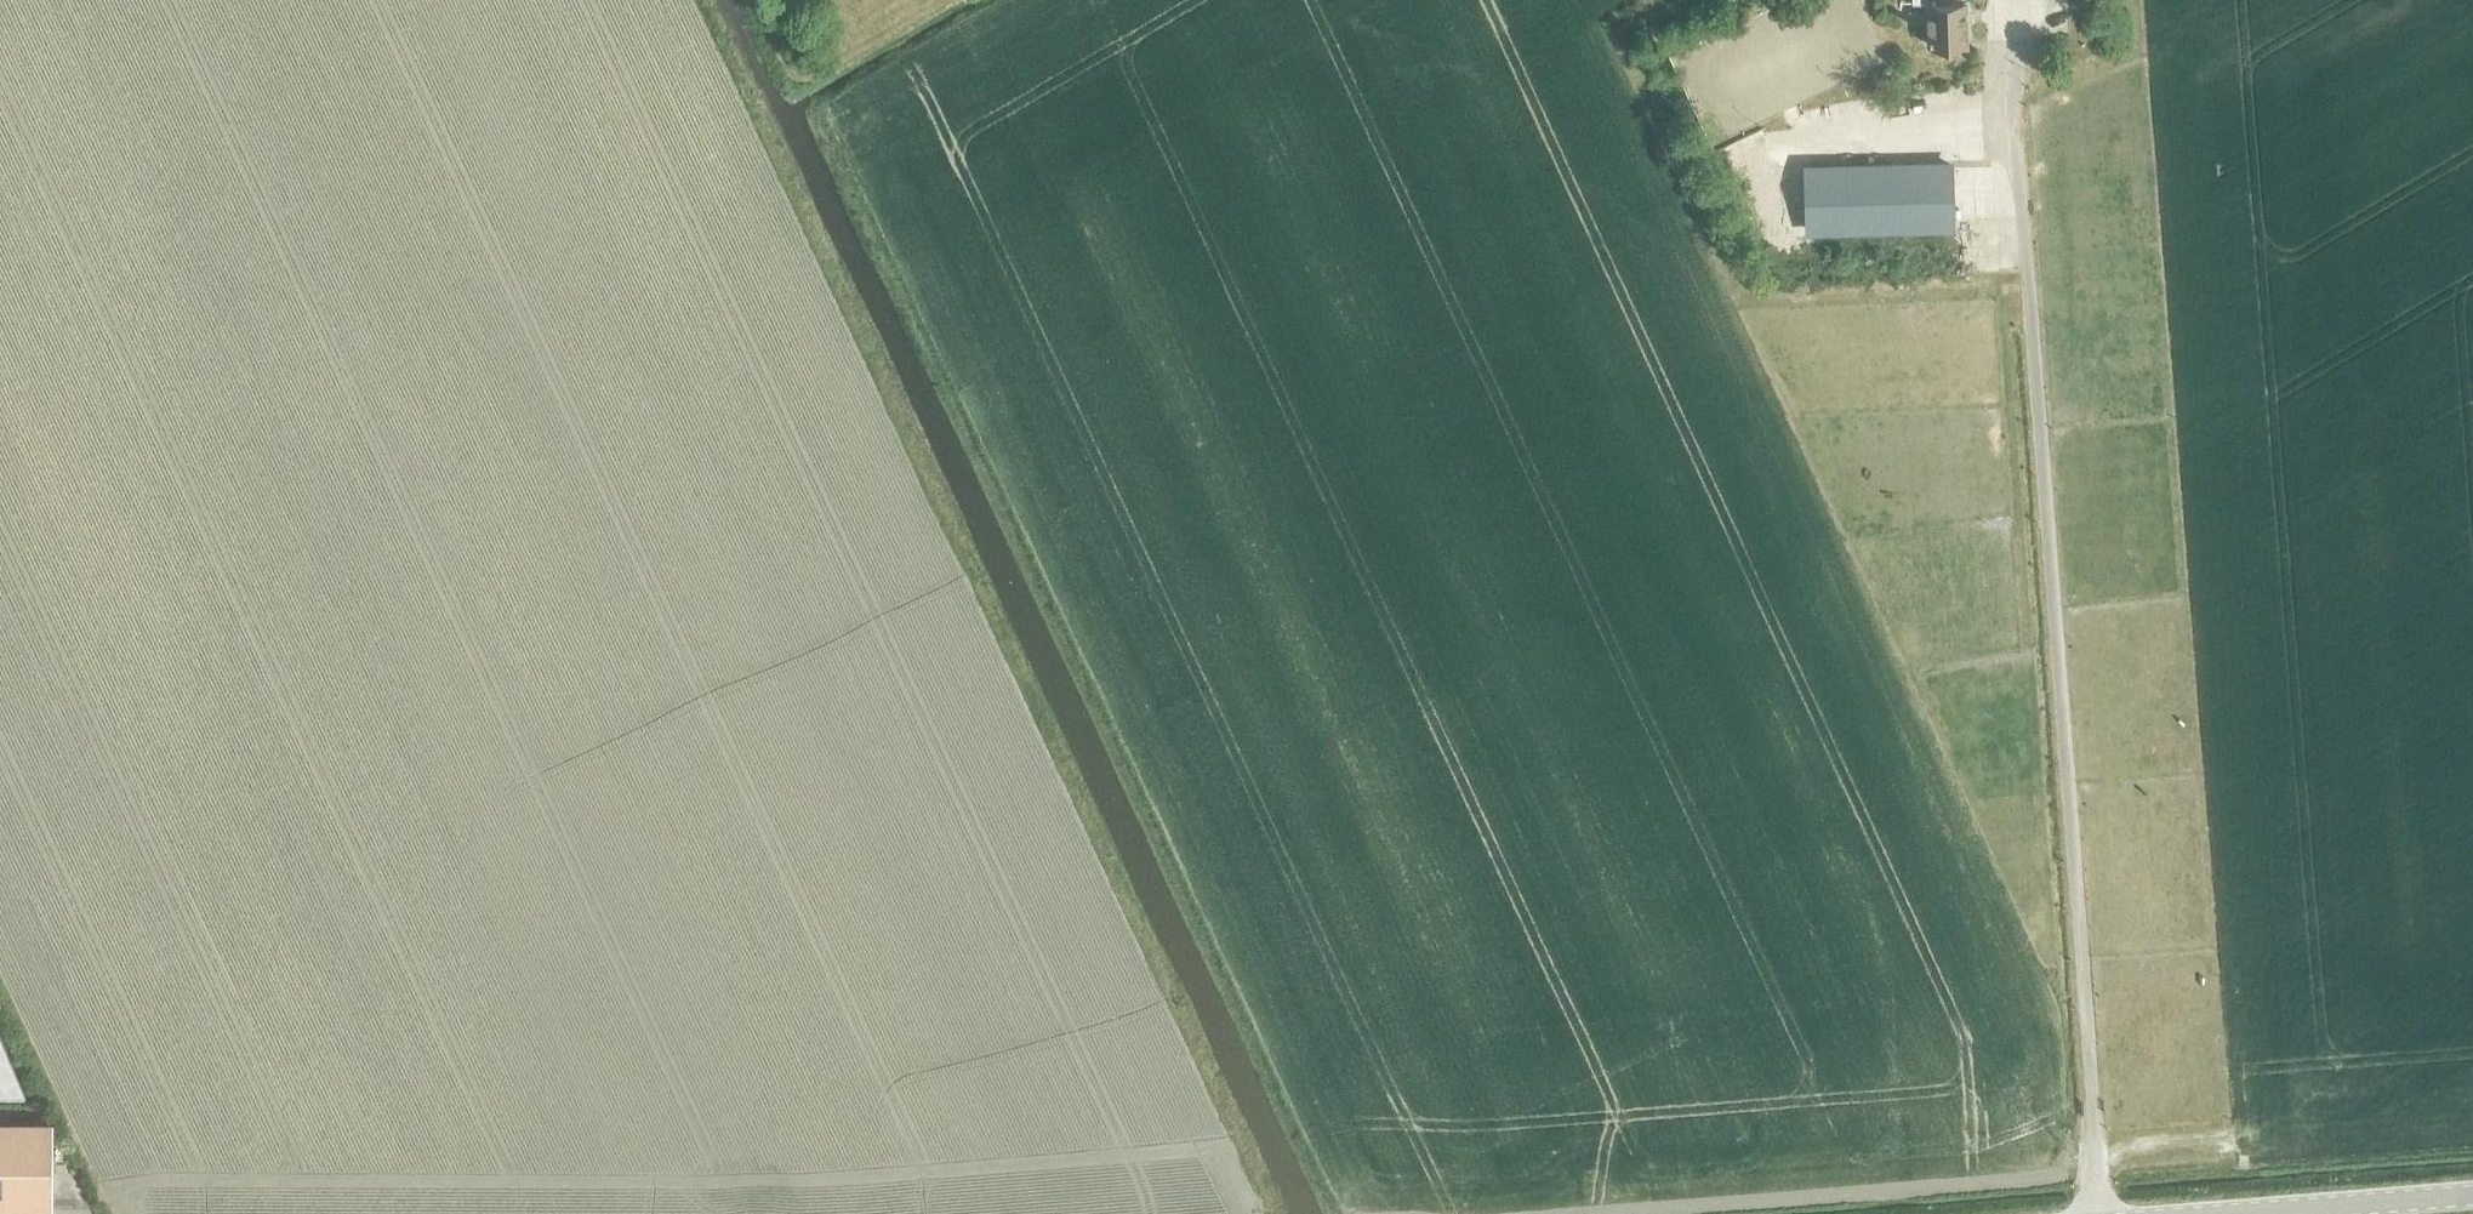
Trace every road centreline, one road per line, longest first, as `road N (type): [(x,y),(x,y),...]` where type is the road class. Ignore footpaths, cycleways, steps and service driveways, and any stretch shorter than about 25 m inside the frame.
road 1 (tertiary): [(2195,1213),(2472,1192)]

